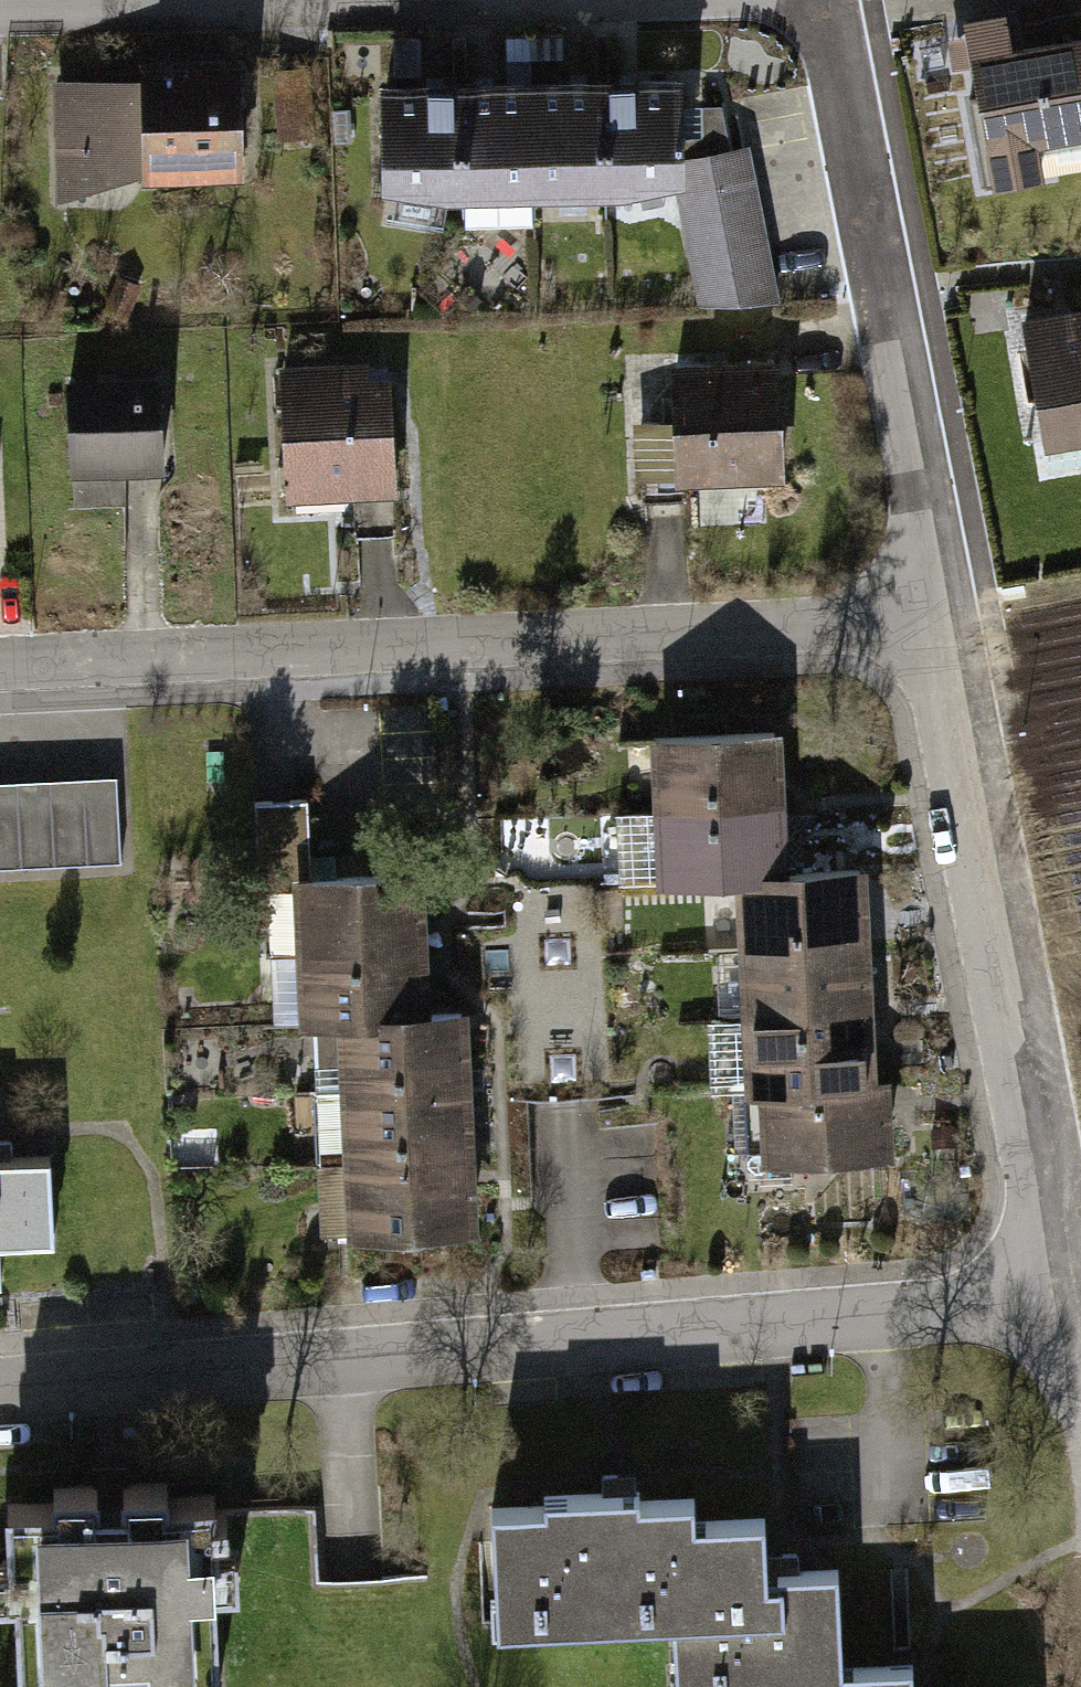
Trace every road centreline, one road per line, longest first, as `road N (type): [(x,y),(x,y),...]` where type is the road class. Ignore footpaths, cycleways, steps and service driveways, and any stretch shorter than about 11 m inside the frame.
road 1 (residential): [(1080,1299),(0,1390)]
road 2 (residential): [(949,619),(0,673)]
road 3 (residential): [(1080,1260),(949,619)]
road 4 (residential): [(949,619),(828,27)]
road 5 (residential): [(988,0),(828,27)]

